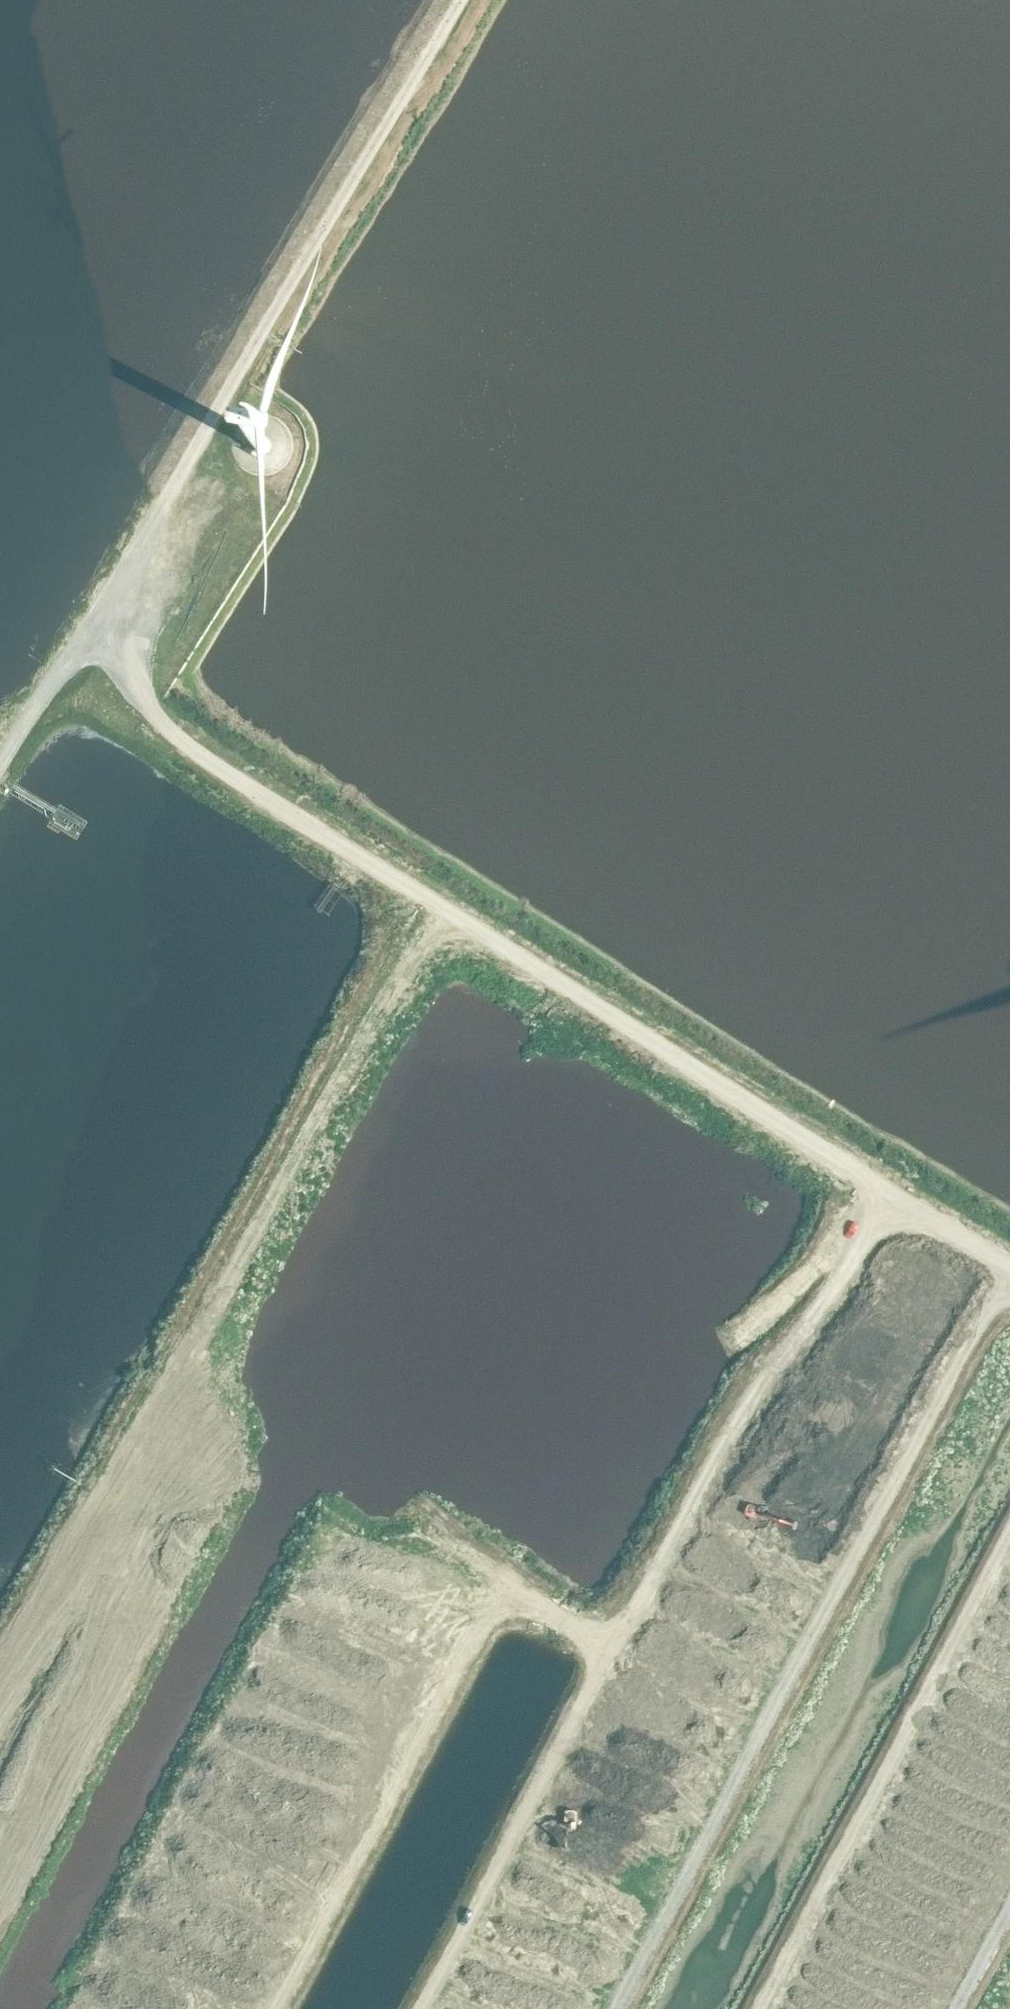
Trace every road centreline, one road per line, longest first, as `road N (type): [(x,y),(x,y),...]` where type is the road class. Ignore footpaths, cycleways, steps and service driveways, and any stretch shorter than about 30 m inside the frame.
road 1 (track): [(272,2008),(480,1623),(502,1610),(535,1610),(617,1630),(641,1615),(888,1186)]
road 2 (track): [(606,2008),(1009,1280)]
road 3 (track): [(1009,1546),(767,2008)]
road 4 (track): [(617,1630),(597,1686),(426,2008)]

